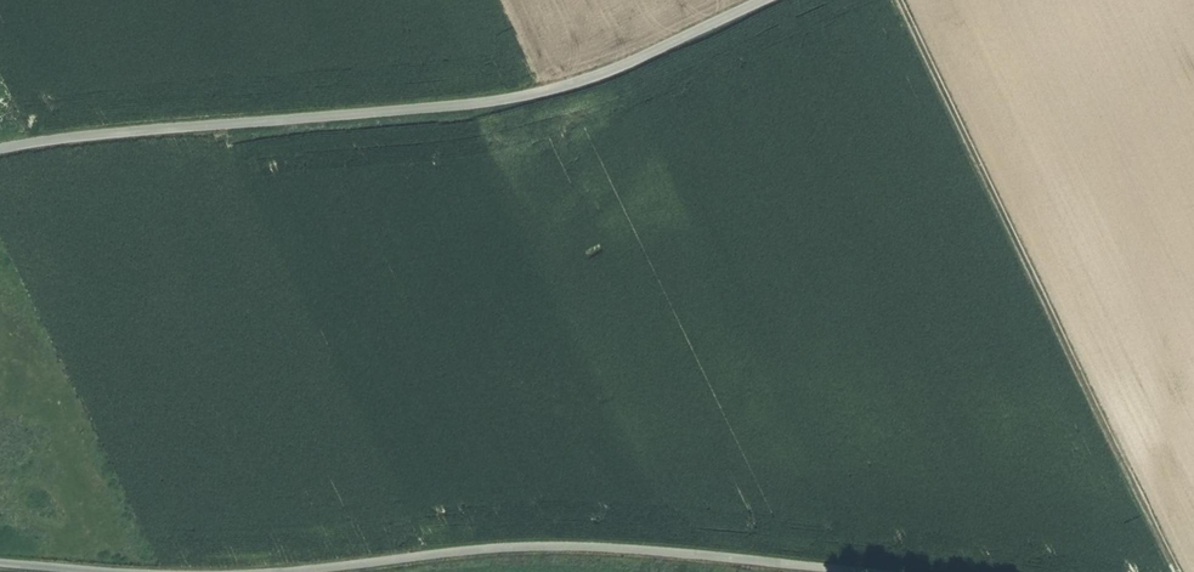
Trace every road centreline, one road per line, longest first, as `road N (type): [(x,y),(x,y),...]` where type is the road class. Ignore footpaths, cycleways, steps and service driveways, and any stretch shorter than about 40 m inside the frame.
road 1 (track): [(766,0),(579,84),(0,147)]
road 2 (track): [(1176,571),(898,0)]
road 3 (track): [(850,571),(519,548),(296,571)]

